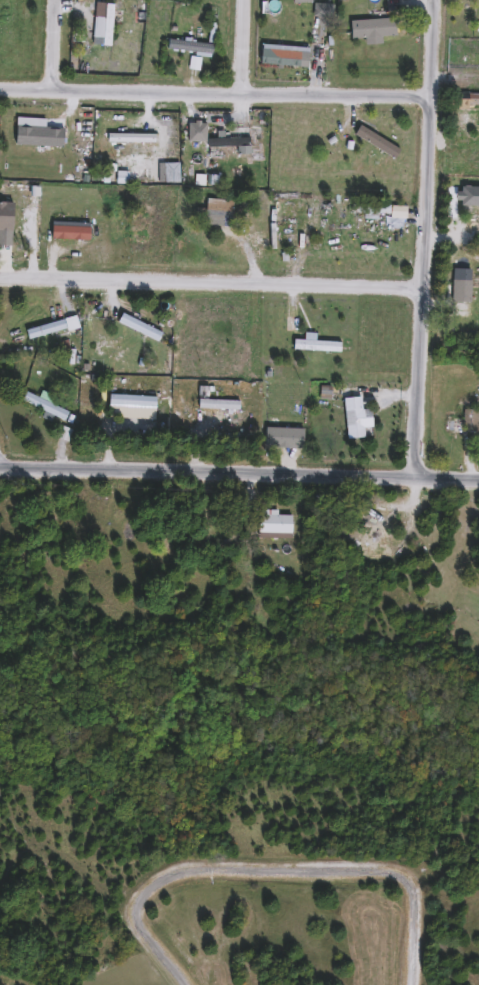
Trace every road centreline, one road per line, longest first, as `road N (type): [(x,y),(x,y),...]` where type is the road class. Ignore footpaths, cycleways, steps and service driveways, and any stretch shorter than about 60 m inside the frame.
road 1 (residential): [(0,91),(433,96),(463,121),(478,122)]
road 2 (residential): [(434,0),(424,479)]
road 3 (residential): [(0,472),(478,478)]
road 4 (residential): [(414,984),(416,901),(405,877),(248,873),(174,880),(142,909),(144,928),(187,984)]
road 5 (residential): [(0,278),(429,290)]

